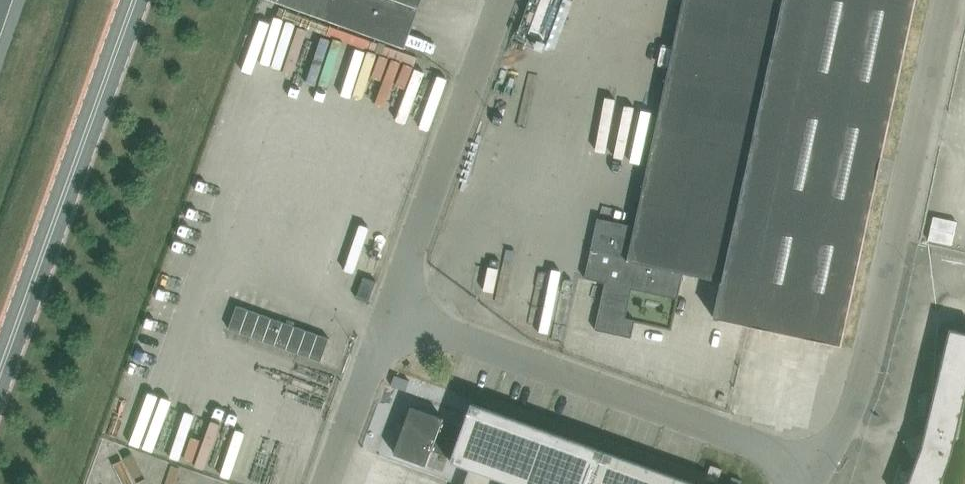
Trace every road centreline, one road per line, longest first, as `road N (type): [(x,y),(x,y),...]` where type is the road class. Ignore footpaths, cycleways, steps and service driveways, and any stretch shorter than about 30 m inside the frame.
road 1 (unclassified): [(812,467),(849,411),(866,363),(946,0)]
road 2 (unclassified): [(812,467),(390,304)]
road 3 (tertiary): [(0,371),(134,0)]
road 4 (unclassified): [(390,304),(500,0)]
road 5 (unclassified): [(325,483),(390,304)]

